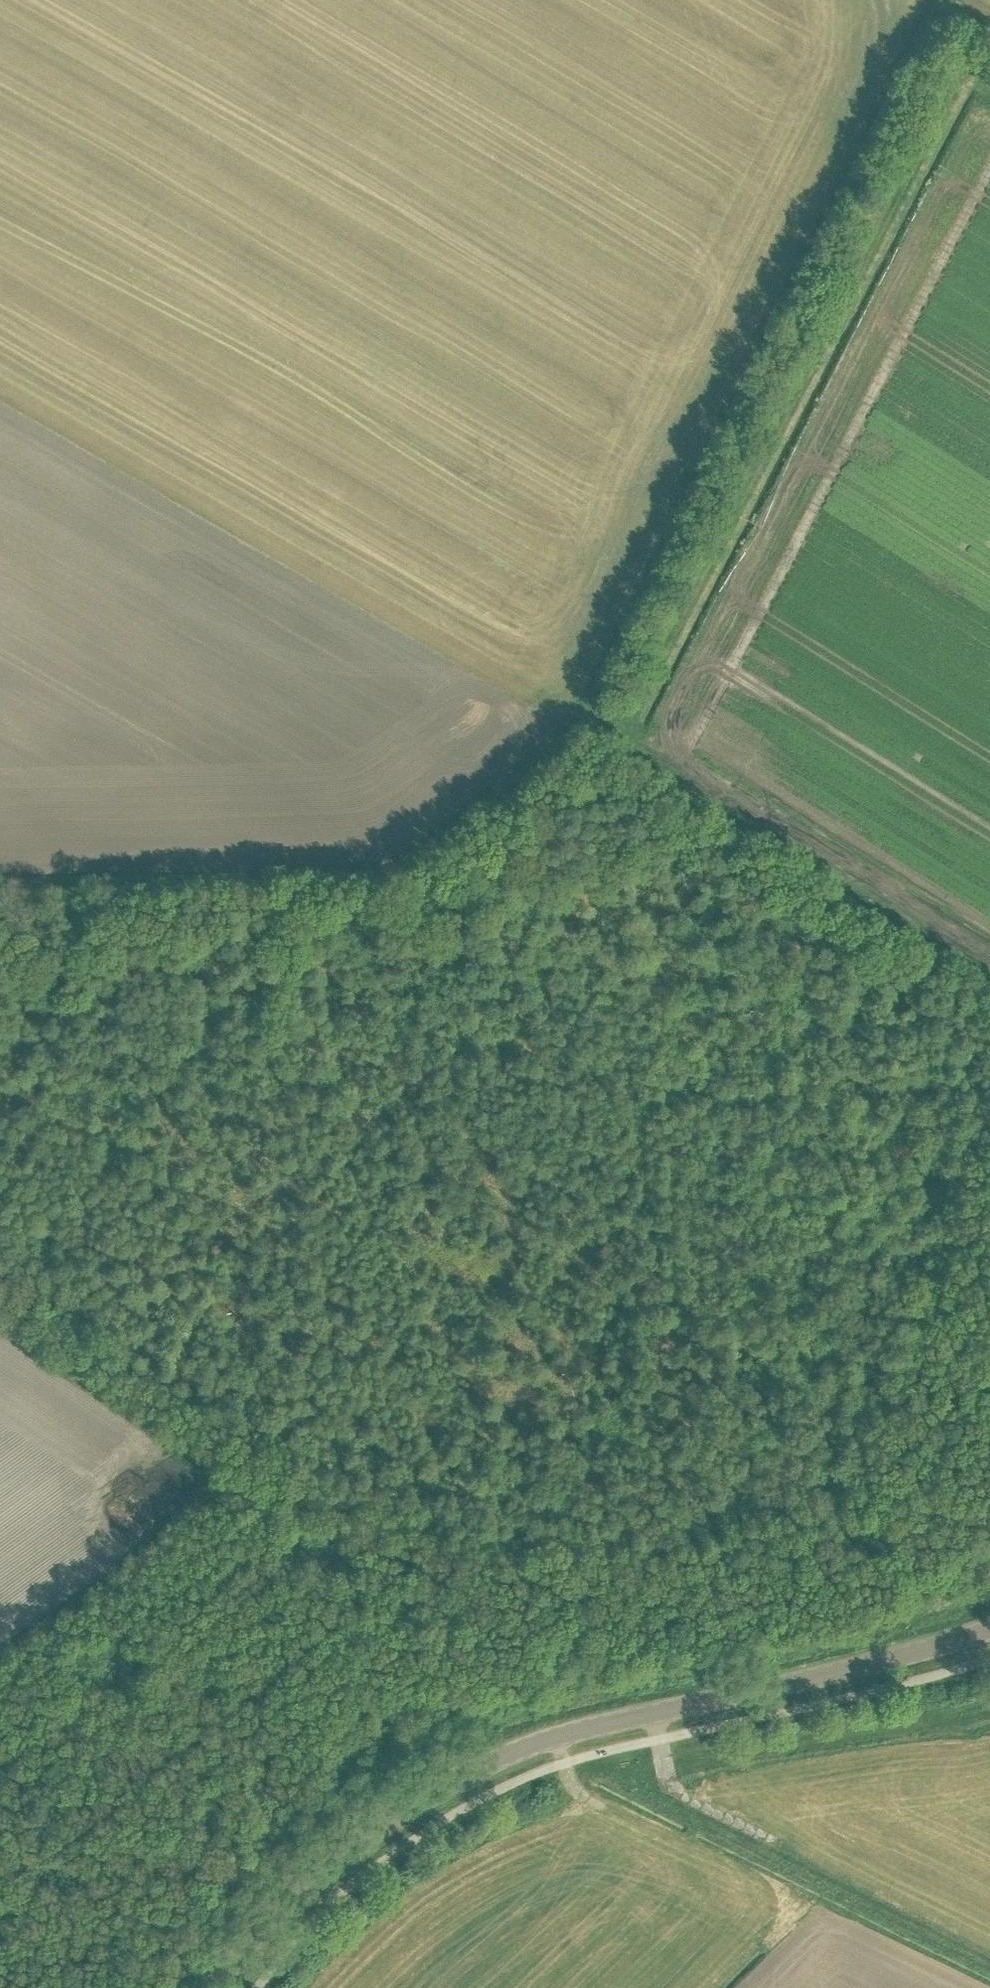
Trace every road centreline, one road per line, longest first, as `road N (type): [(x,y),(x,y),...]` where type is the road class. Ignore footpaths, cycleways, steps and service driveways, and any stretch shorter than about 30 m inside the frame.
road 1 (tertiary): [(212,1987),(330,1864),(418,1800),(510,1753),(989,1630)]

